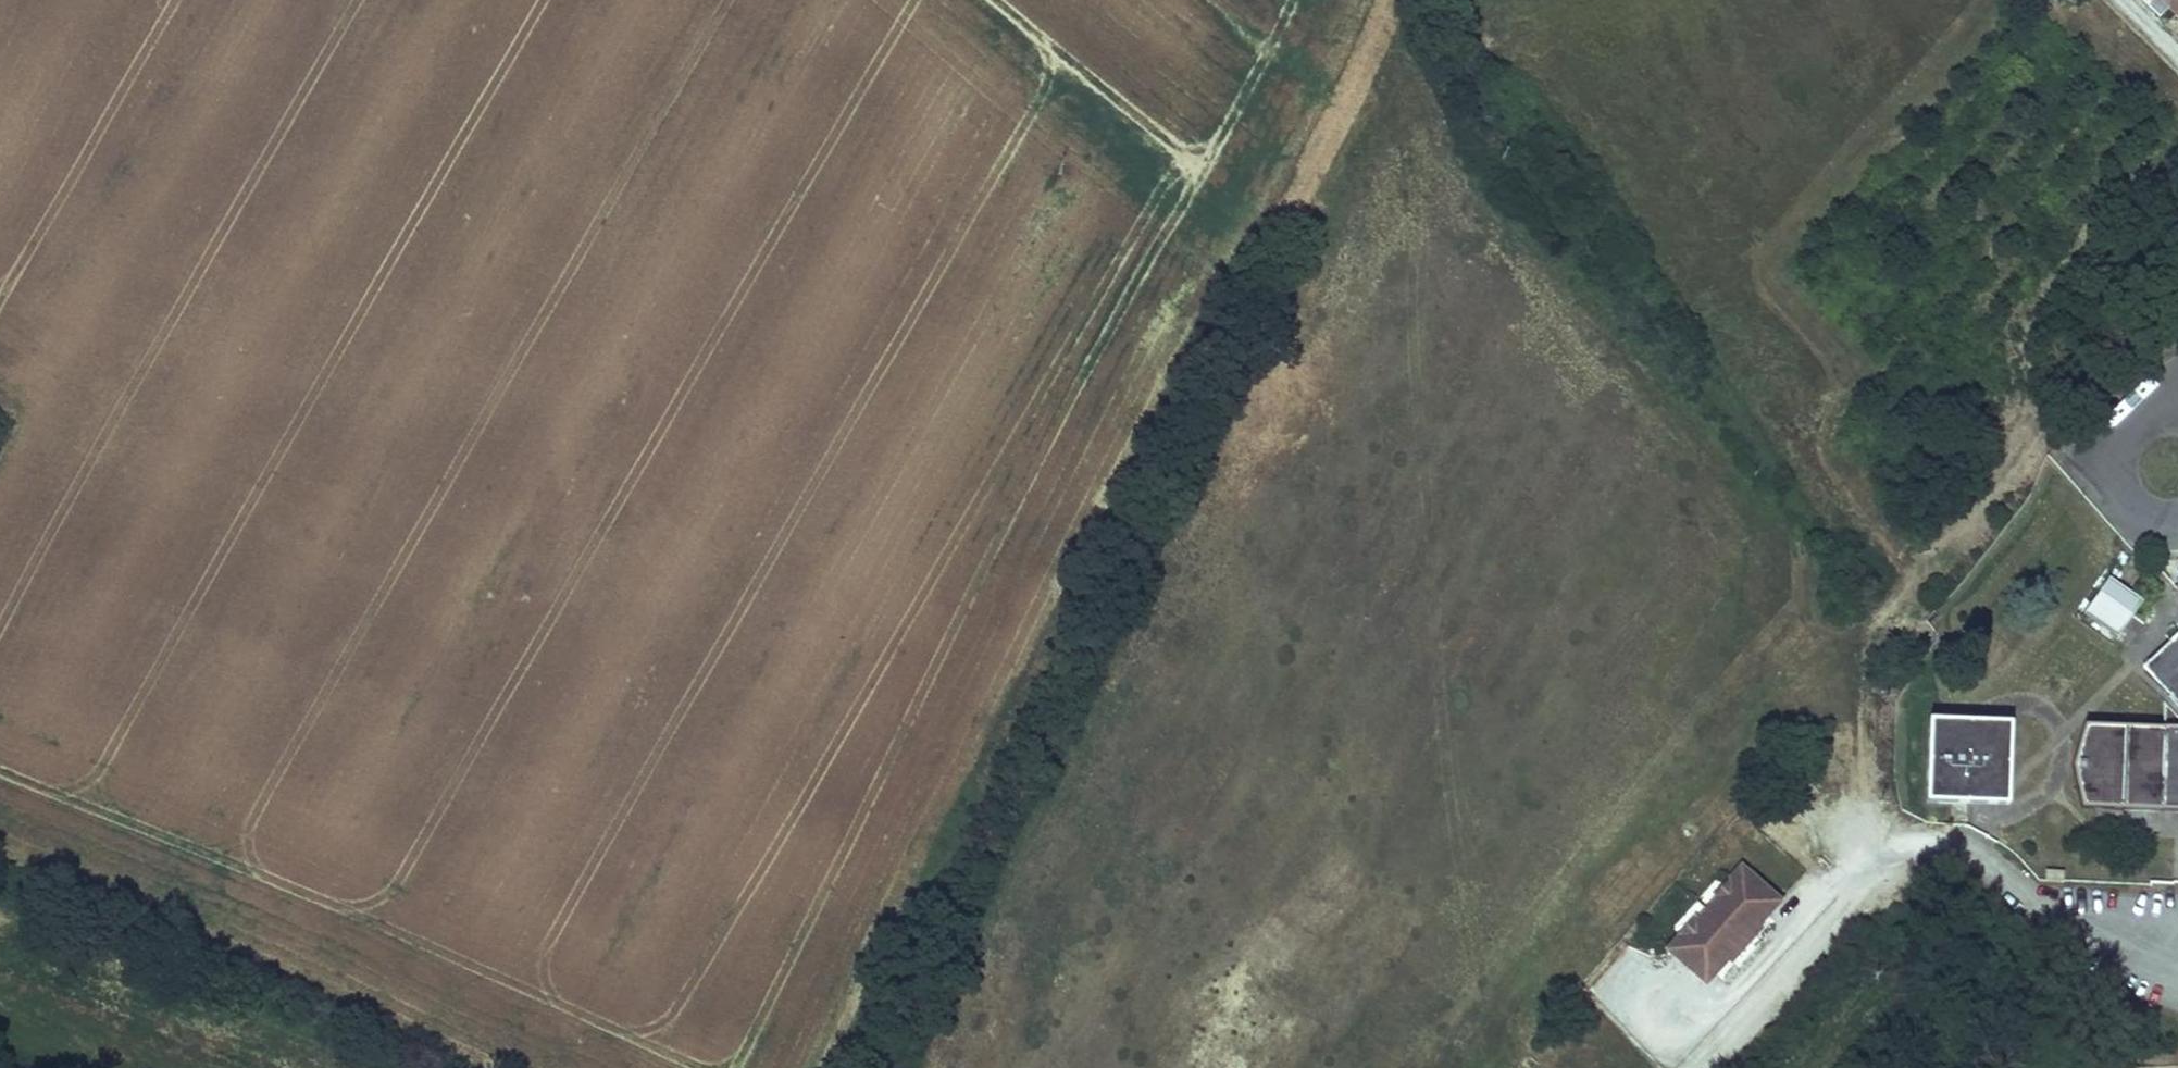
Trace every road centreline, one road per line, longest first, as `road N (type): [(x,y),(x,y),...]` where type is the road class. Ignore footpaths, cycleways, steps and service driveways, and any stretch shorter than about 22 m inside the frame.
road 1 (residential): [(2177,971),(2128,948),(1978,842),(1933,834)]
road 2 (residential): [(2177,406),(2153,406),(2117,428),(2103,477),(2130,519),(2177,528)]

